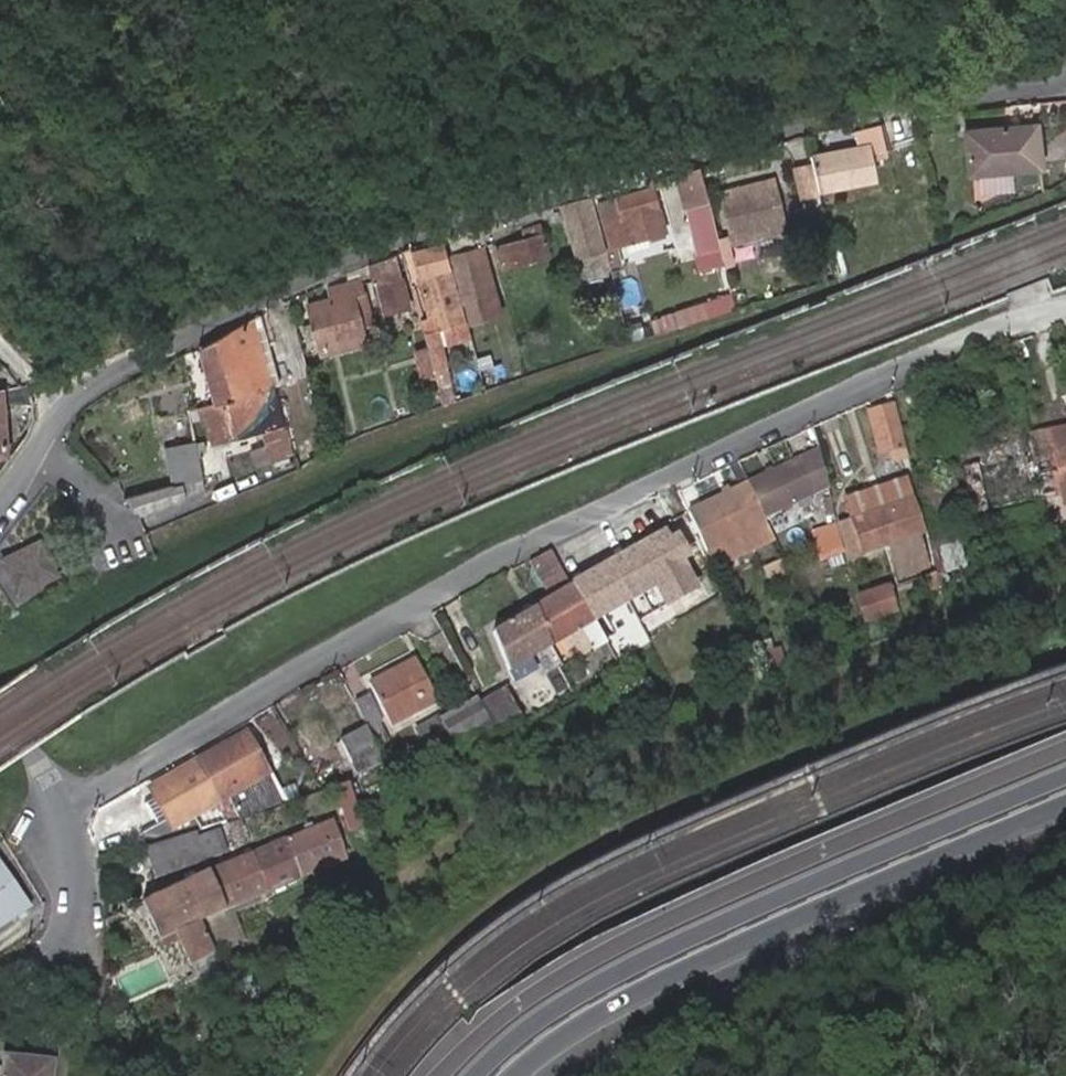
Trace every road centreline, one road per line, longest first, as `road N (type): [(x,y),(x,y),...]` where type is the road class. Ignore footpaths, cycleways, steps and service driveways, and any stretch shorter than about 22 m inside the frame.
road 1 (residential): [(0,506),(62,411),(116,372),(306,276),(414,235),(799,123),(1065,74)]
road 2 (residential): [(61,800),(98,788),(376,620),(659,481),(941,346),(1065,306)]
road 3 (primary): [(1065,777),(695,937),(582,998),(485,1075)]
road 4 (primary): [(525,1075),(605,1019),(704,966),(1065,811)]
road 5 (residential): [(92,1075),(91,972),(71,937)]
road 6 (residential): [(61,800),(82,907),(71,937)]

